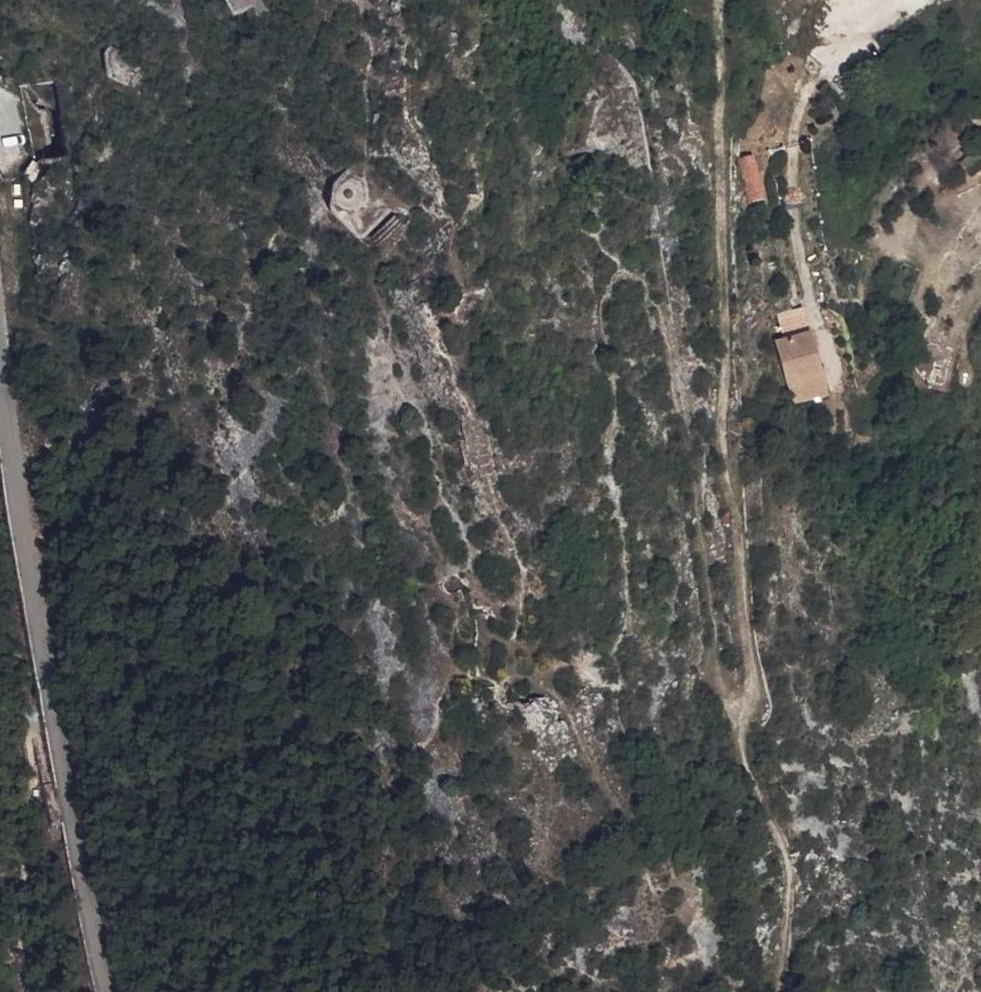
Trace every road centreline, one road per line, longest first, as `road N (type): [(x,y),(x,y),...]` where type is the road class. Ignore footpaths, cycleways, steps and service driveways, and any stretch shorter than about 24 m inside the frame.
road 1 (track): [(730,0),(726,457),(755,694),(745,707)]
road 2 (tertiary): [(113,991),(72,806),(0,298)]

